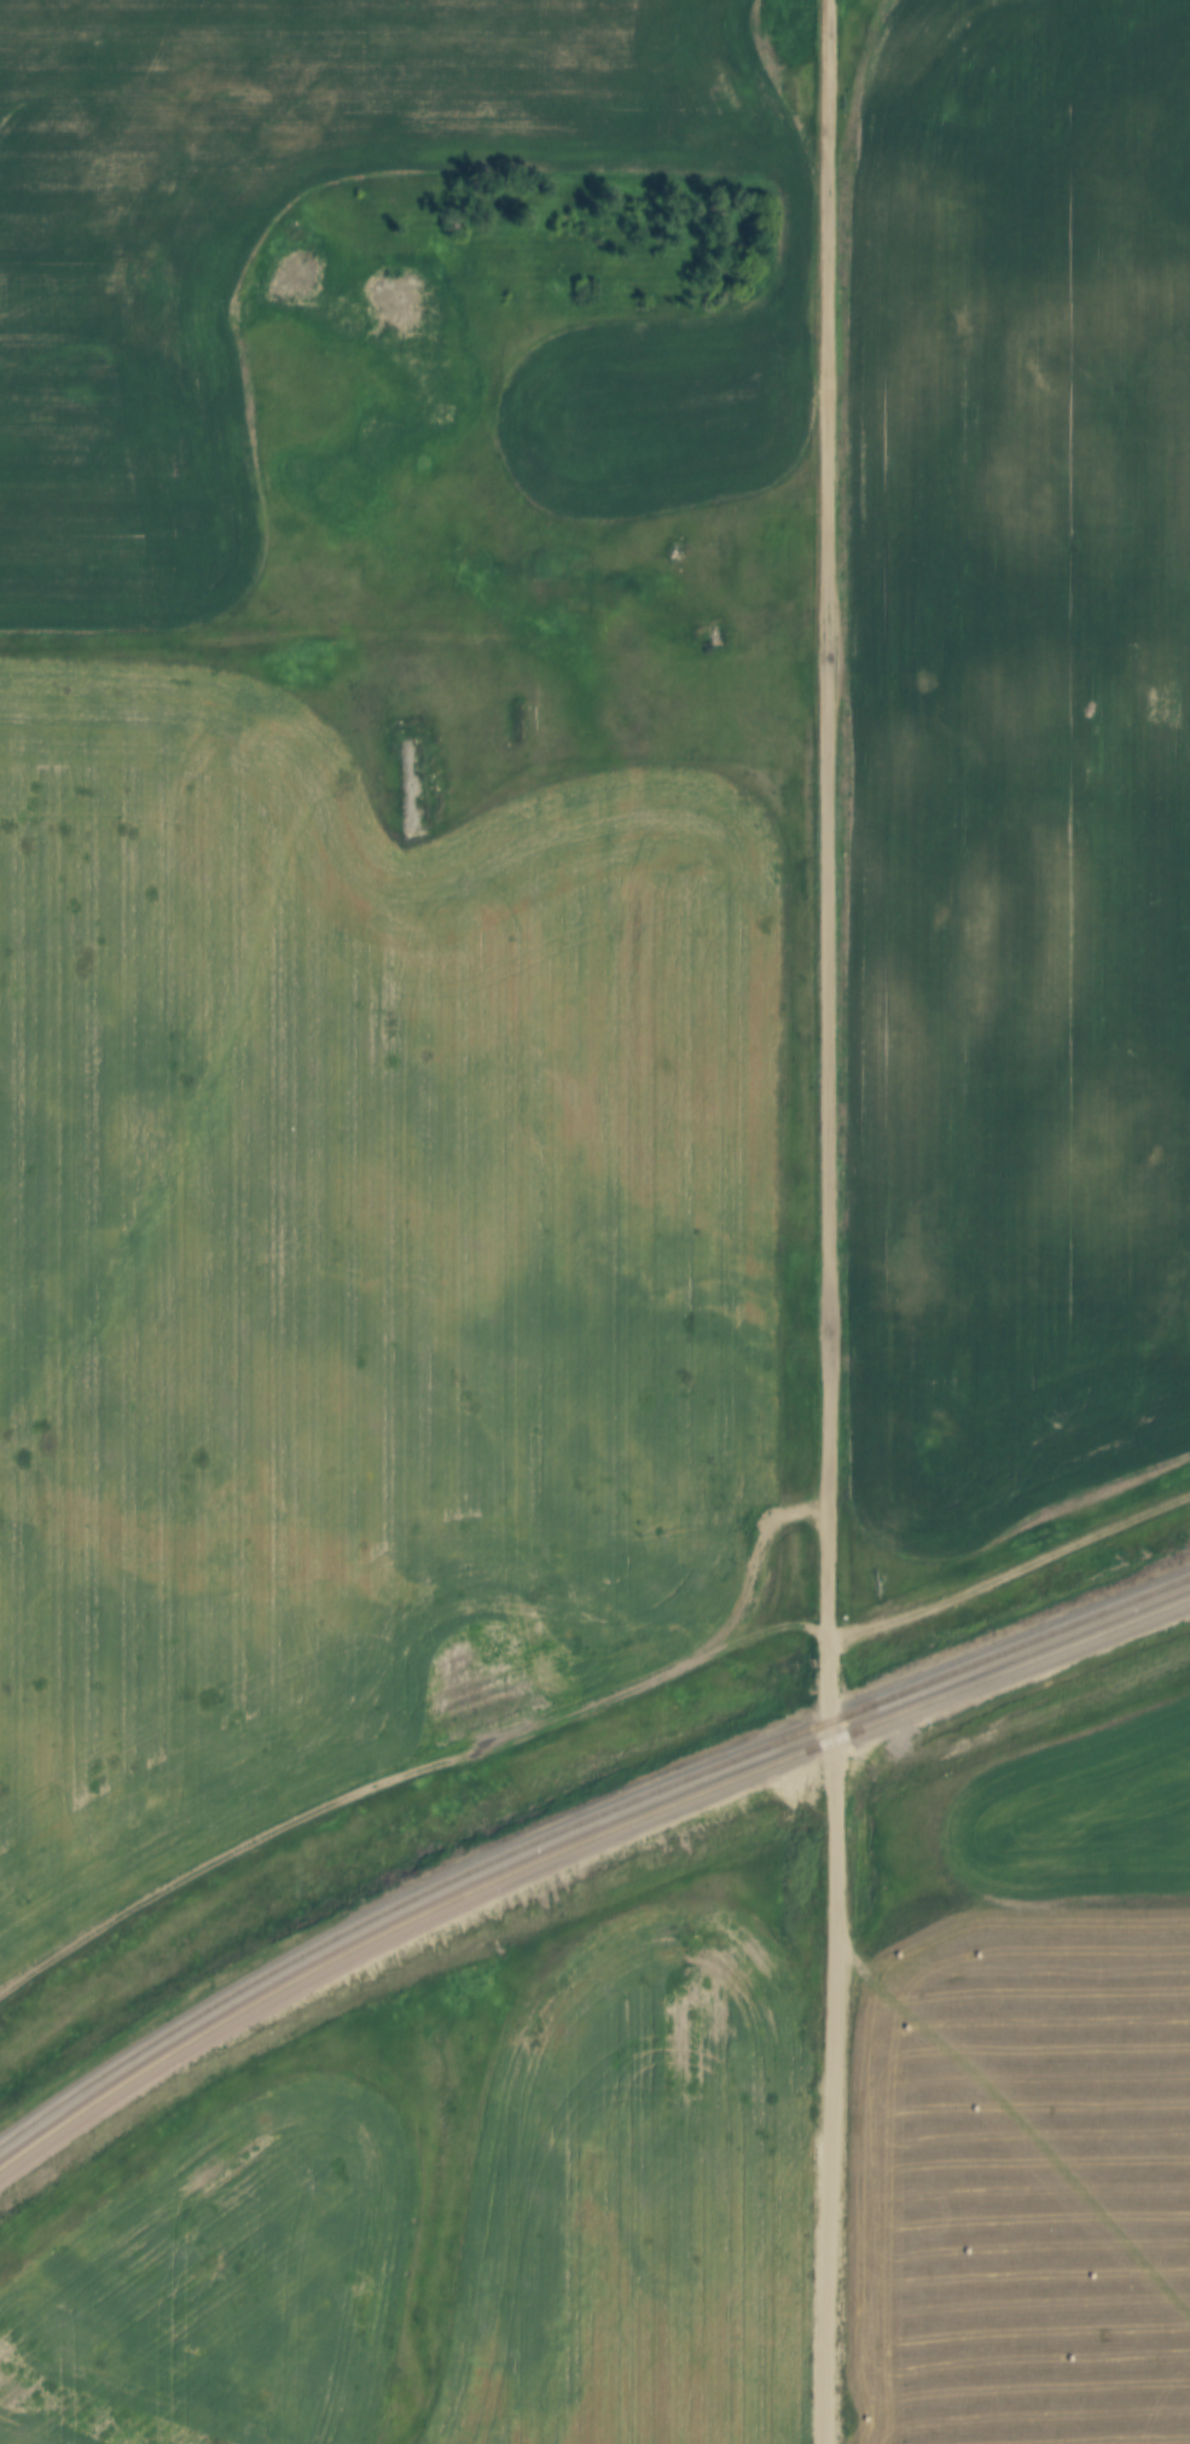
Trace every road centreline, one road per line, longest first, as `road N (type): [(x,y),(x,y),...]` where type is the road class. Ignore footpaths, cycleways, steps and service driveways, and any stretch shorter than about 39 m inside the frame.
road 1 (residential): [(831,0),(824,1592),(833,2443)]
road 2 (track): [(0,1995),(48,1956),(249,1844),(442,1755),(693,1665),(741,1631),(756,1608),(778,1532),(829,1508)]

